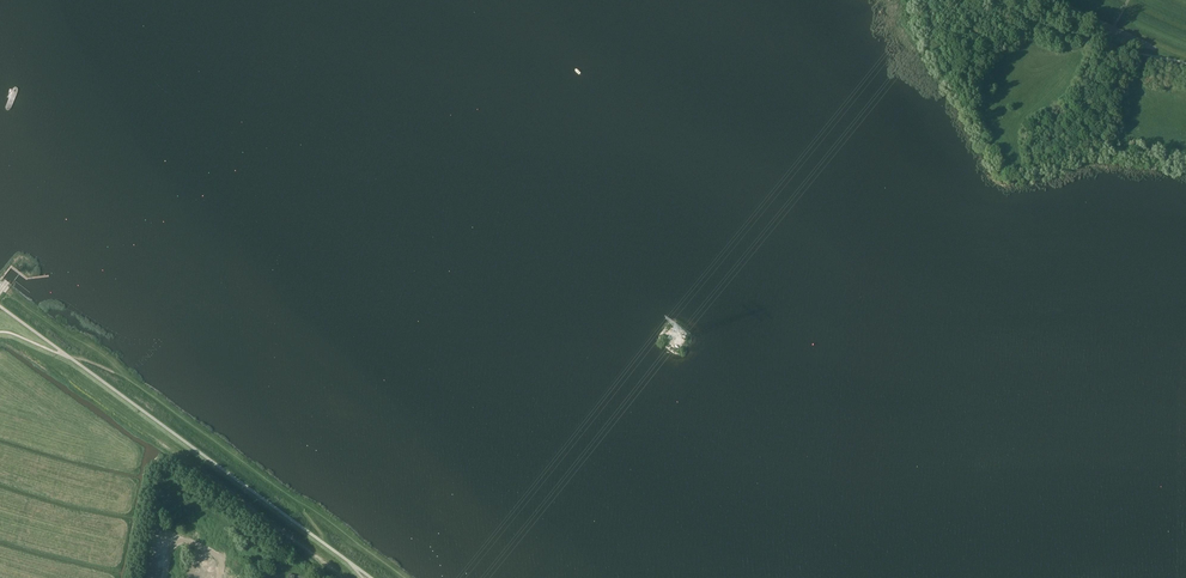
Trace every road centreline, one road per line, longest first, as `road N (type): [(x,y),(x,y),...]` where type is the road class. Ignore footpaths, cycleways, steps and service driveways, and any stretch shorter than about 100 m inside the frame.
road 1 (track): [(13,294),(403,577)]

